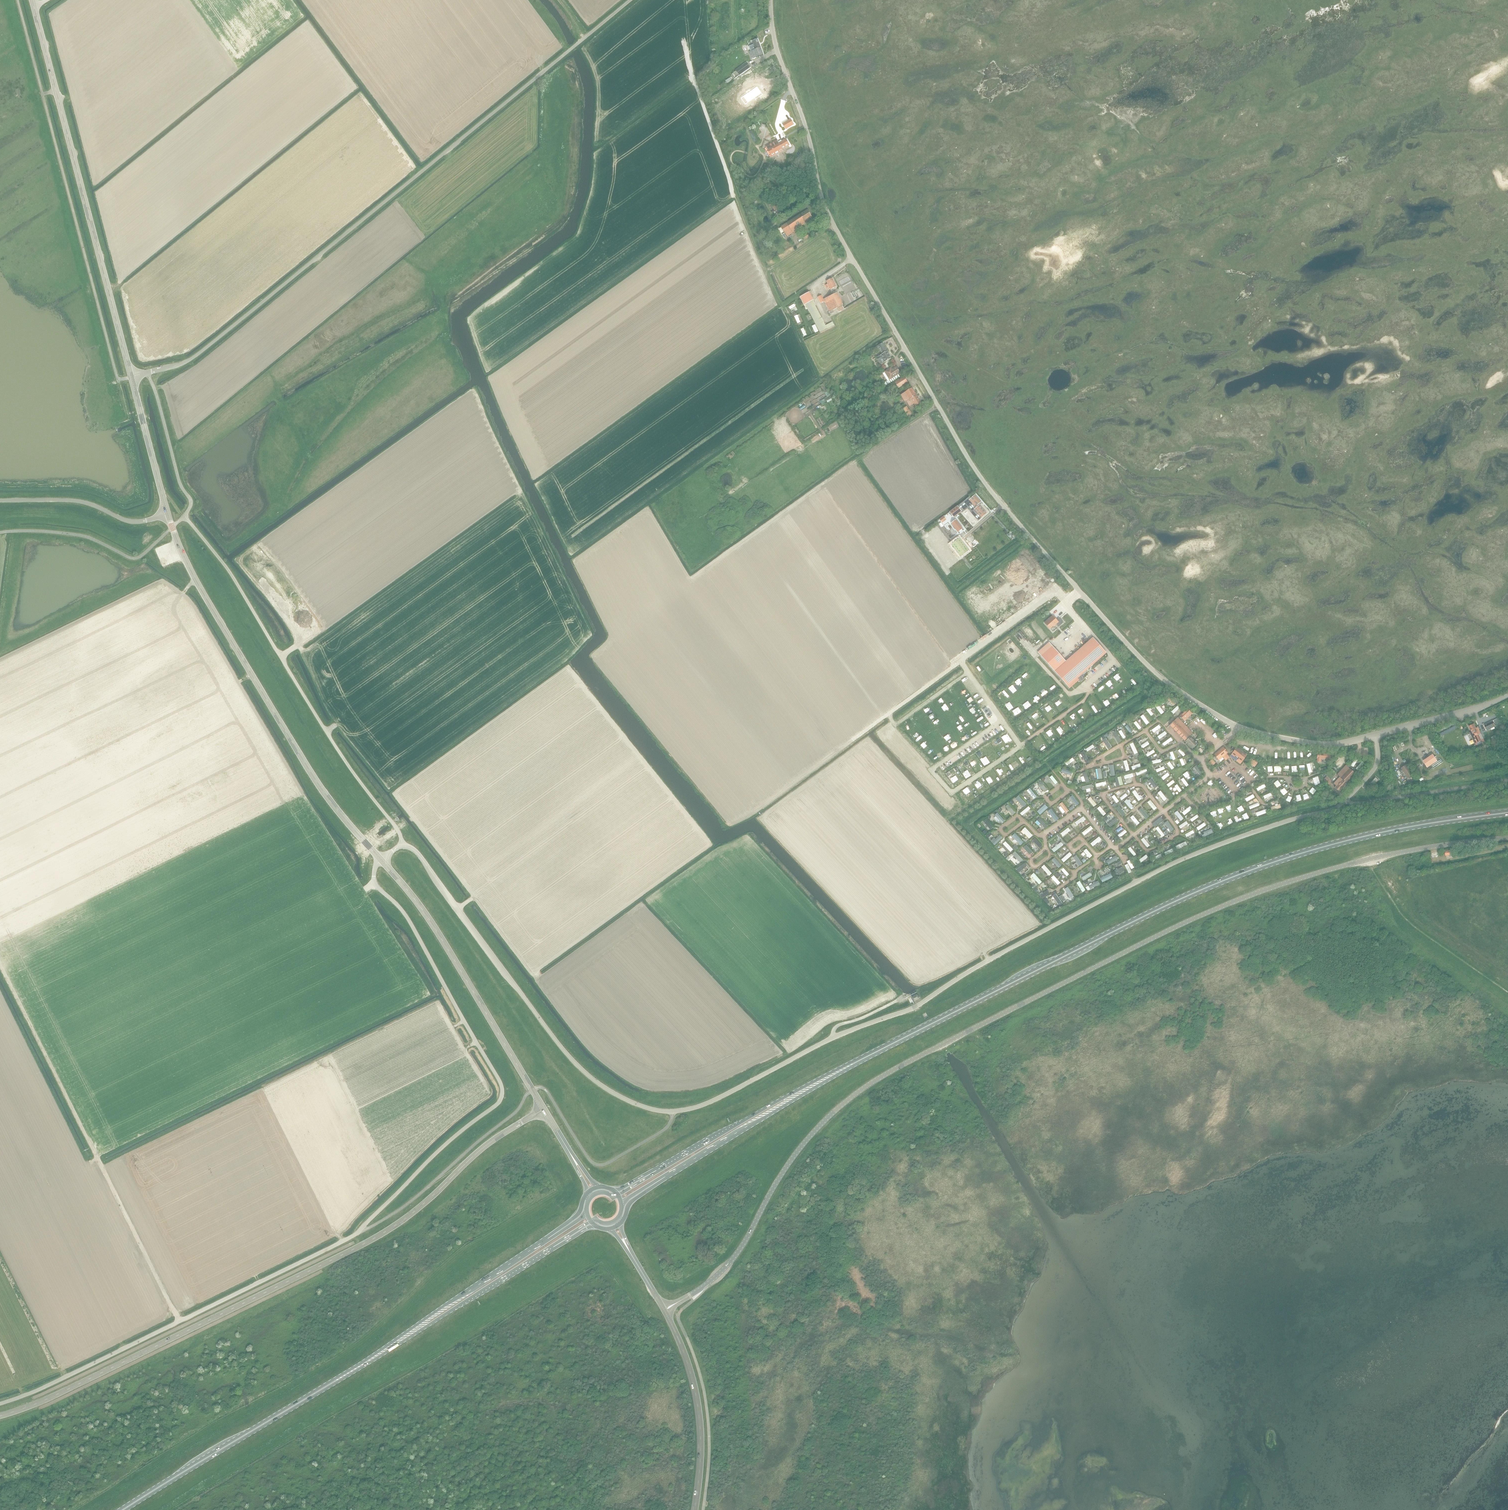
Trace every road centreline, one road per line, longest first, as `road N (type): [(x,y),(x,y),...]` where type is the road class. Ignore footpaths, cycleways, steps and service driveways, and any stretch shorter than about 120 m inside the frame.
road 1 (unclassified): [(1375,735),(1318,744),(1237,727),(1214,714),(1146,664),(996,498),(825,206),(770,0)]
road 2 (unclassified): [(664,1310),(724,1269),(806,1141),(891,1072),(1163,933),(1270,888),(1386,855),(1507,838)]
road 3 (unclassified): [(0,1403),(71,1376),(359,1232),(497,1105),(498,1077),(407,918),(375,883),(380,859)]
road 4 (unclassified): [(675,1113),(909,1010),(1181,860),(1343,803),(1378,765),(1375,735)]
road 5 (primary): [(817,1082),(1224,881),(1378,835),(1507,814)]
road 6 (unclassified): [(131,377),(199,353),(630,0)]
road 7 (unclassified): [(0,1416),(401,1220),(475,1154),(544,1109)]
road 8 (unclassified): [(675,1113),(623,1098),(572,1060),(412,848),(380,859)]
road 9 (tertiary): [(380,859),(310,771),(196,580),(168,513)]
road 10 (tertiary): [(131,377),(32,0)]
road 11 (primary): [(122,1509),(402,1339)]
road 12 (tertiary): [(544,1109),(427,916),(380,859)]
road 13 (tertiary): [(694,1509),(696,1397),(664,1310)]
road 14 (track): [(0,485),(78,485),(121,501),(139,499),(130,437)]
road 15 (track): [(180,1321),(100,1161)]
road 16 (primary): [(817,1082),(662,1167)]
road 17 (unclassified): [(0,500),(81,502),(133,522),(168,513)]
road 18 (primary): [(402,1339),(547,1251)]
road 19 (primary): [(675,1172),(817,1082)]
road 20 (primary): [(539,1242),(402,1339)]
road 21 (tertiary): [(168,513),(131,377)]
road 22 (unclassified): [(1375,735),(1507,695)]

